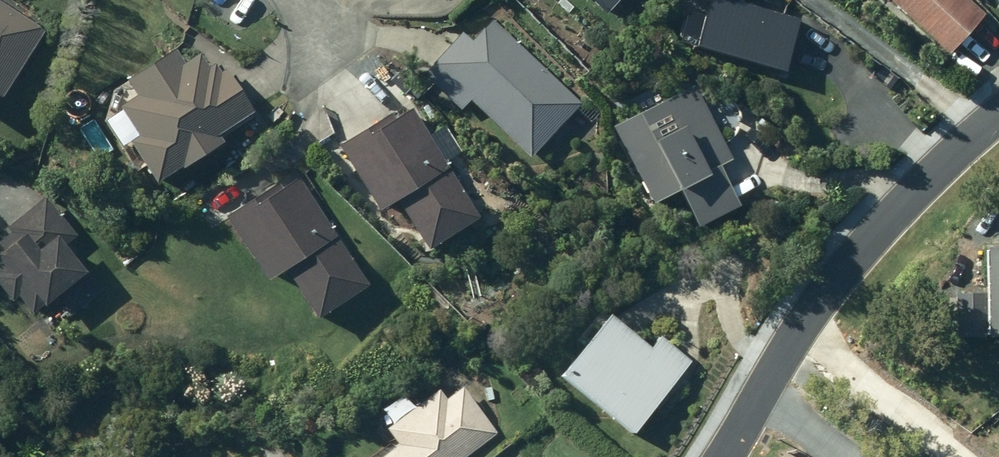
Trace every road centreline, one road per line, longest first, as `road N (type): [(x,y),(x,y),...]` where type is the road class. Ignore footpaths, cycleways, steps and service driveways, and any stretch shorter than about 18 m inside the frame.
road 1 (residential): [(998,114),(846,262),(721,456)]

